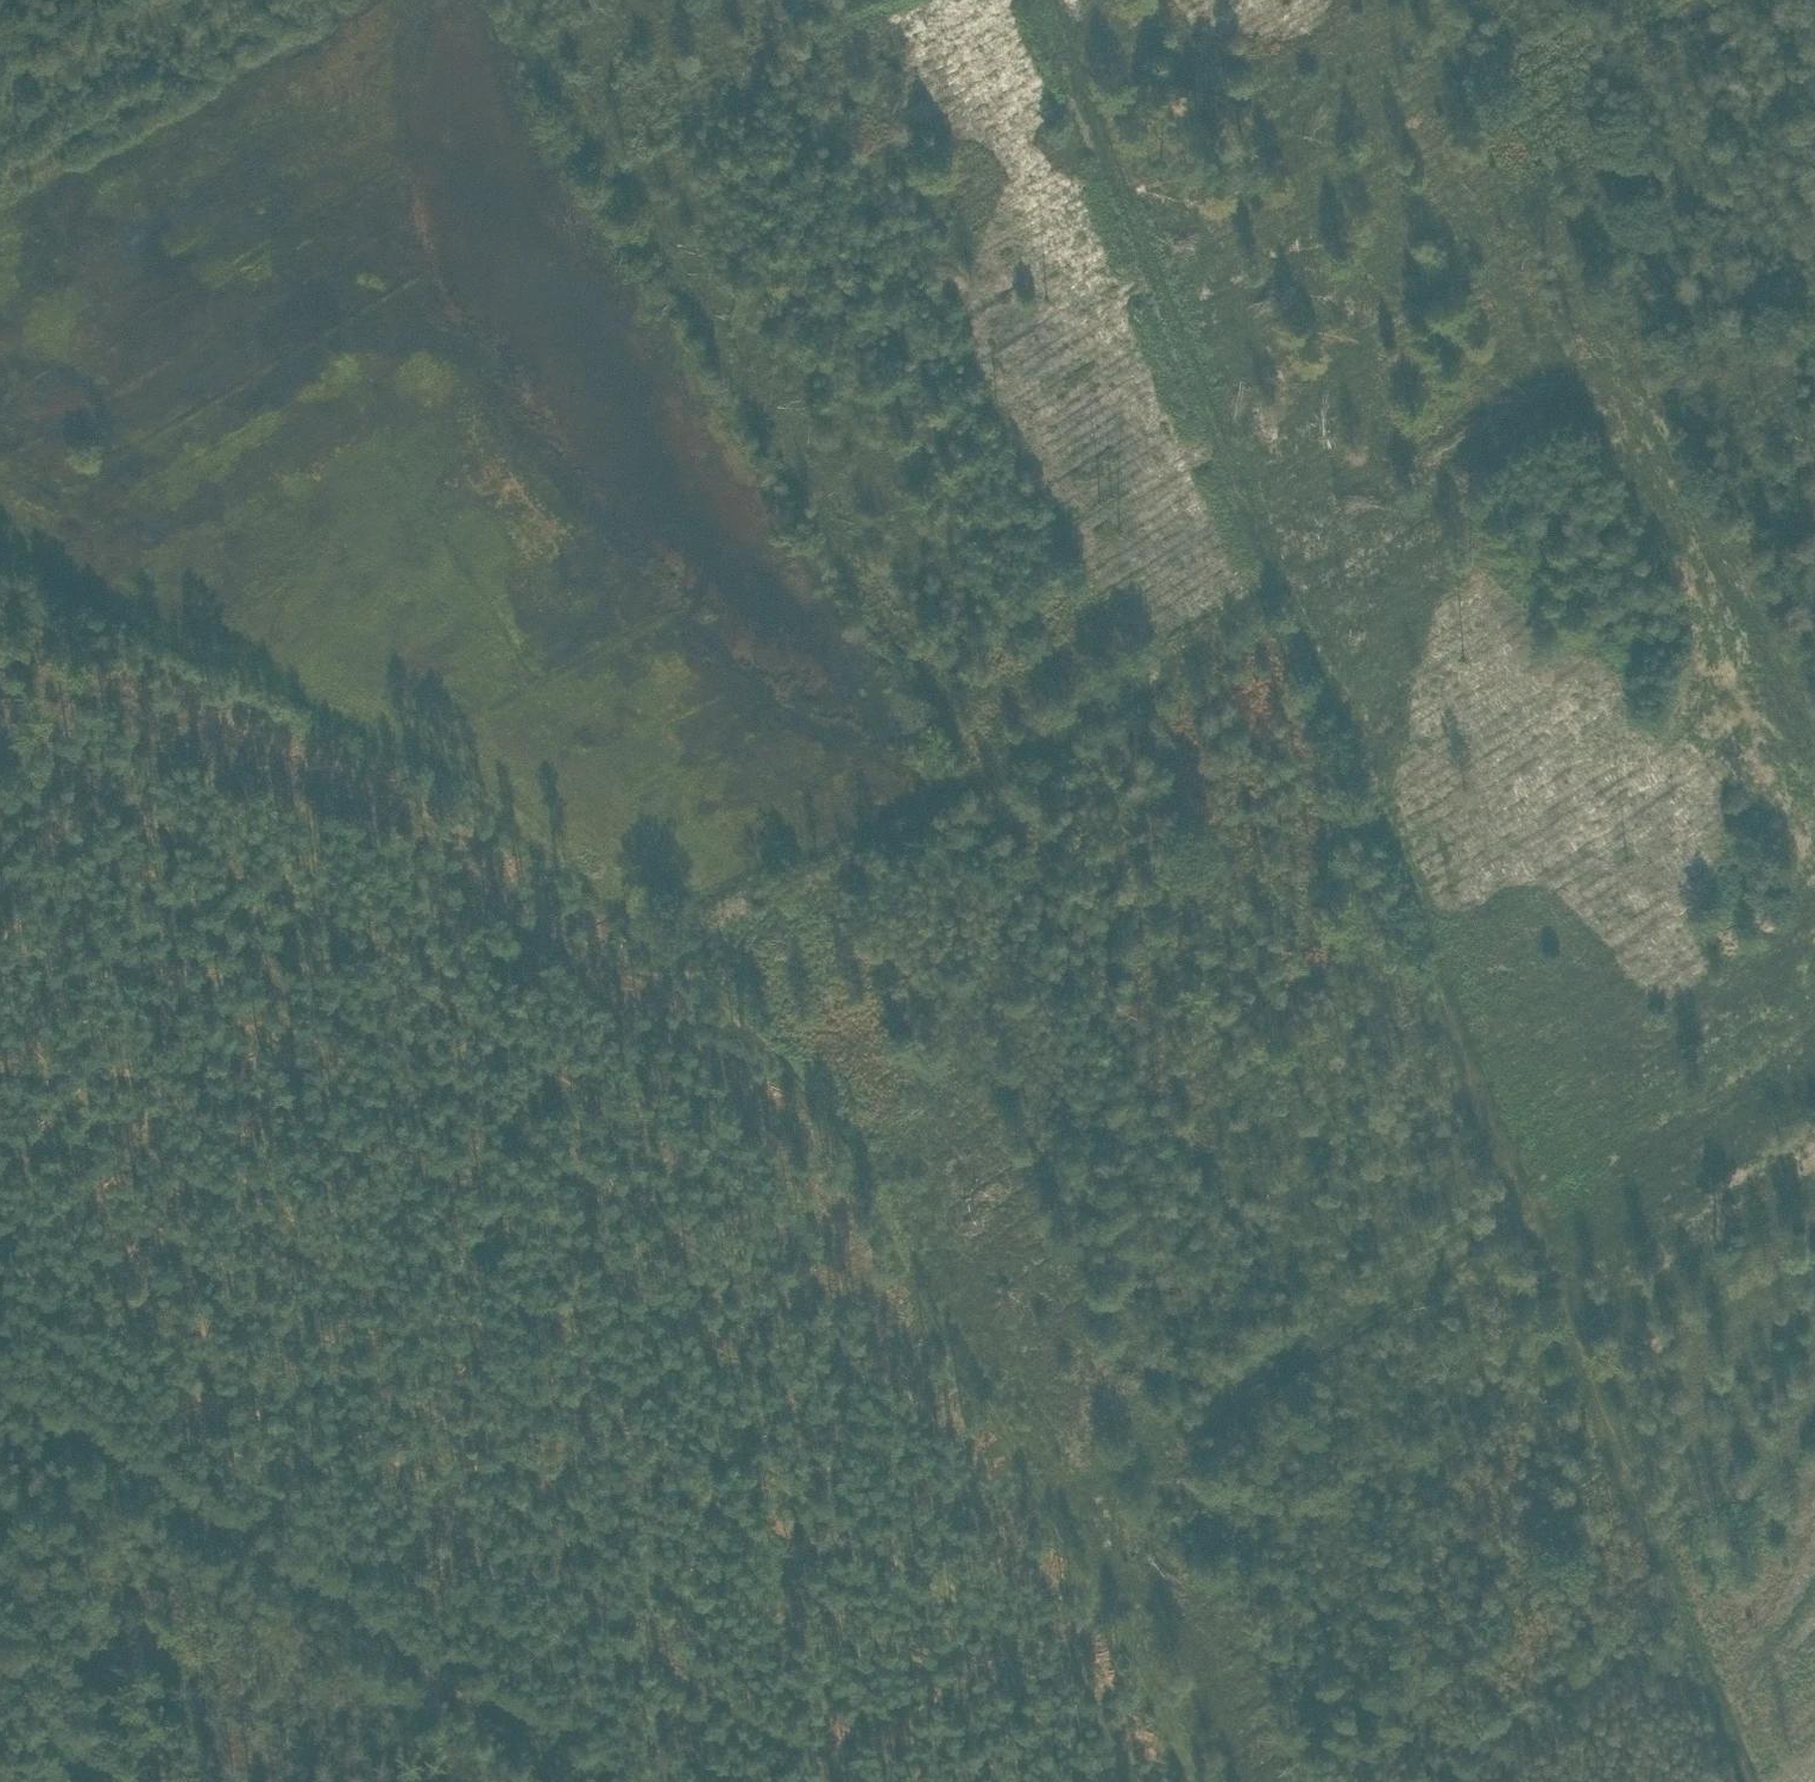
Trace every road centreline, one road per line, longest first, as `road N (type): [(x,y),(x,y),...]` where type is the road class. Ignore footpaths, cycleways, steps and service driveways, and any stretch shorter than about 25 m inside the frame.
road 1 (track): [(585,1781),(0,1375)]

